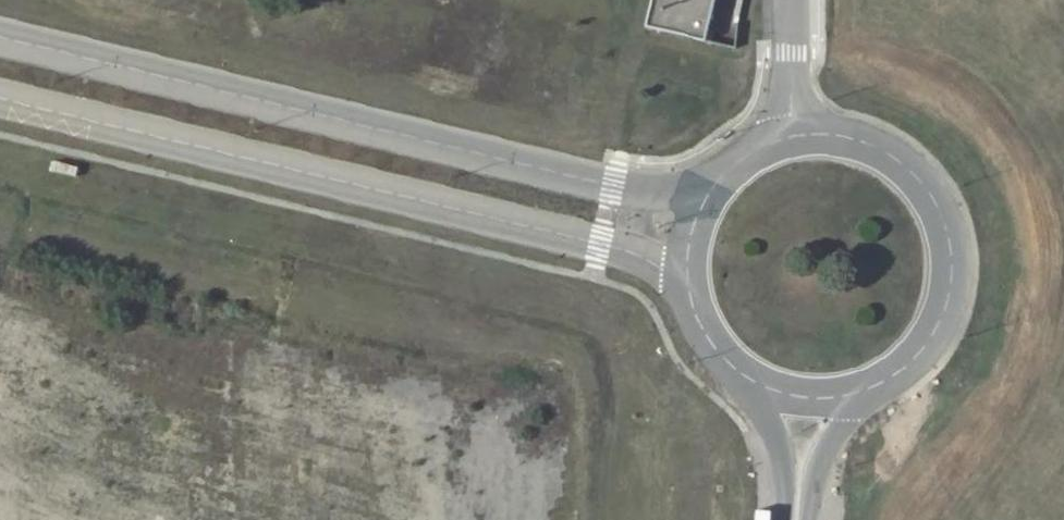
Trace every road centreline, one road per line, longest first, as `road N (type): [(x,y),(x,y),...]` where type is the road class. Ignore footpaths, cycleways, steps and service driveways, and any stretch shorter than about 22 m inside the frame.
road 1 (unclassified): [(705,203),(0,38)]
road 2 (unclassified): [(0,98),(599,243),(688,272)]
road 3 (unclassified): [(848,396),(890,380),(924,350),(946,310),(954,266),(946,221),(923,182),(888,153),(845,137),(800,136)]
road 4 (unclassified): [(748,377),(772,422),(786,519)]
road 5 (residential): [(792,0),(793,116),(800,136)]
road 6 (unclassified): [(806,519),(848,396)]
road 7 (unclassified): [(688,272),(696,313),(717,349),(748,377)]

